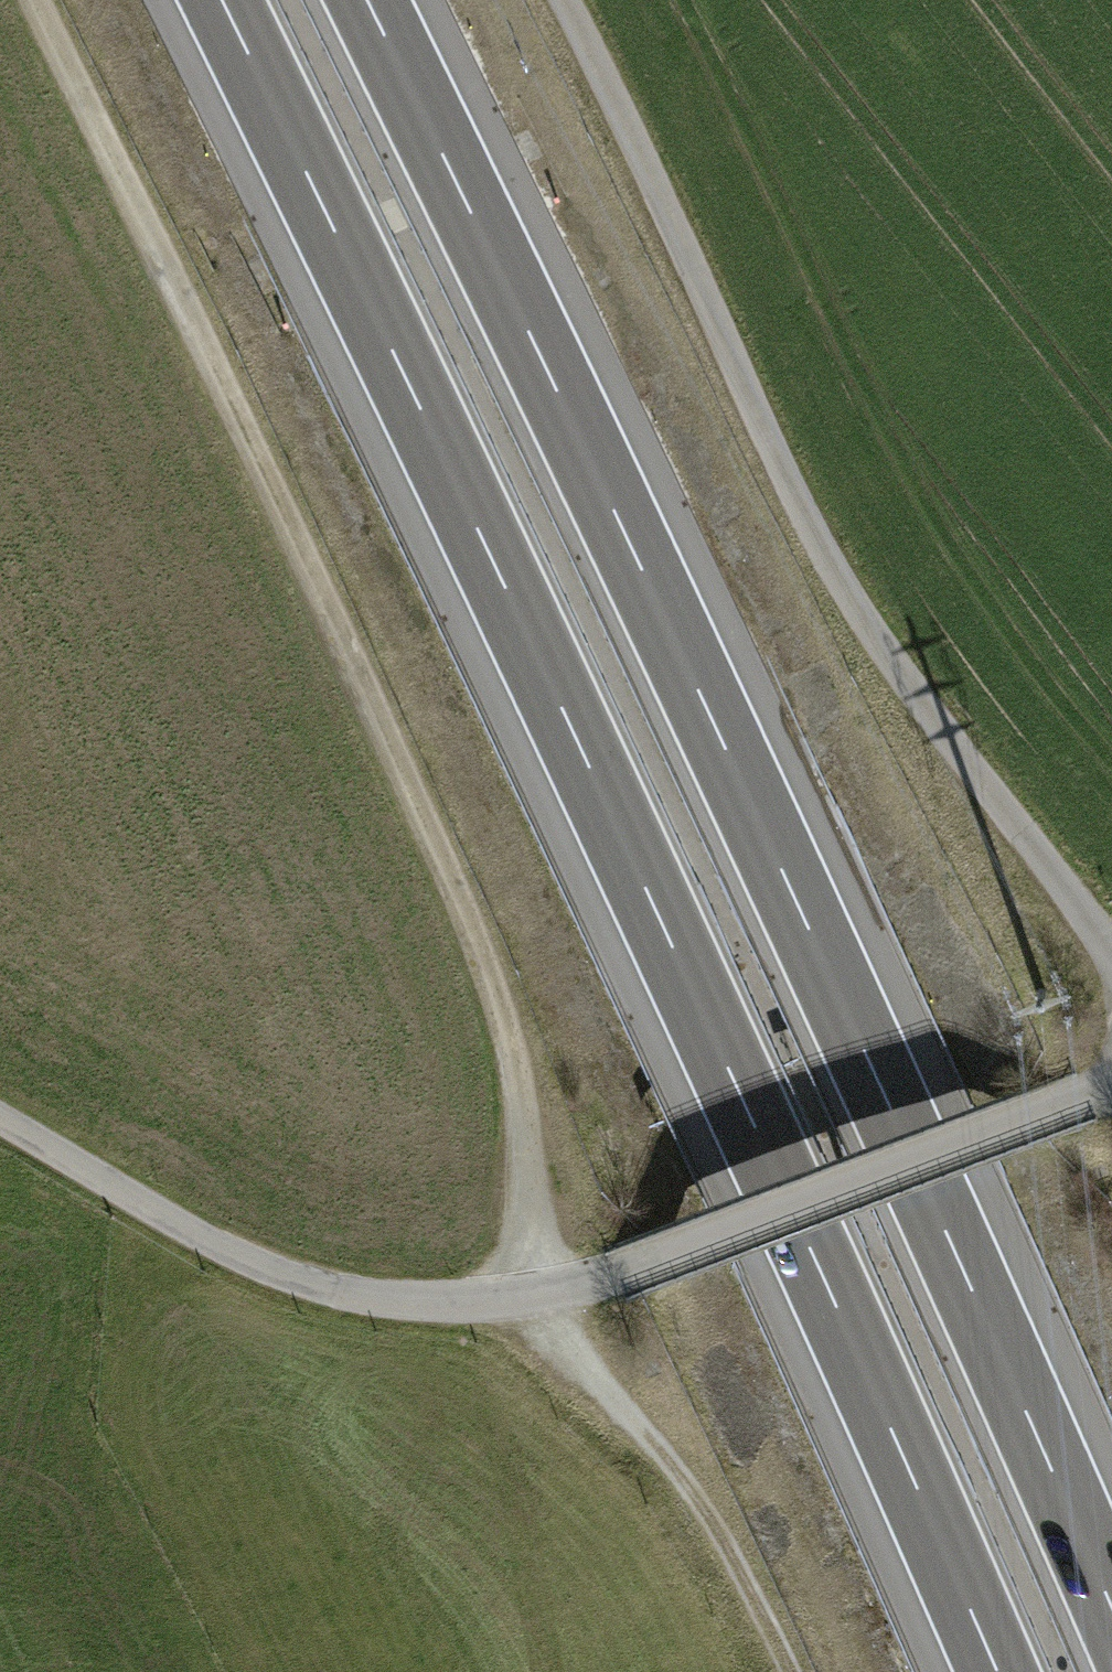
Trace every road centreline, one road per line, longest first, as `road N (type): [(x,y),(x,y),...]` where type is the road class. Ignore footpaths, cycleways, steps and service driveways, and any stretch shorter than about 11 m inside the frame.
road 1 (motorway): [(226,0),(733,1079),(997,1671)]
road 2 (motorway): [(1111,1607),(692,674),(367,0)]
road 3 (track): [(31,0),(465,916),(499,1005),(551,1295)]
road 4 (residential): [(1111,1083),(551,1295),(432,1304),(305,1282),(186,1230),(0,1124)]
road 5 (track): [(1111,965),(847,537),(567,0)]
road 6 (track): [(785,1671),(714,1526),(603,1384),(551,1295)]

